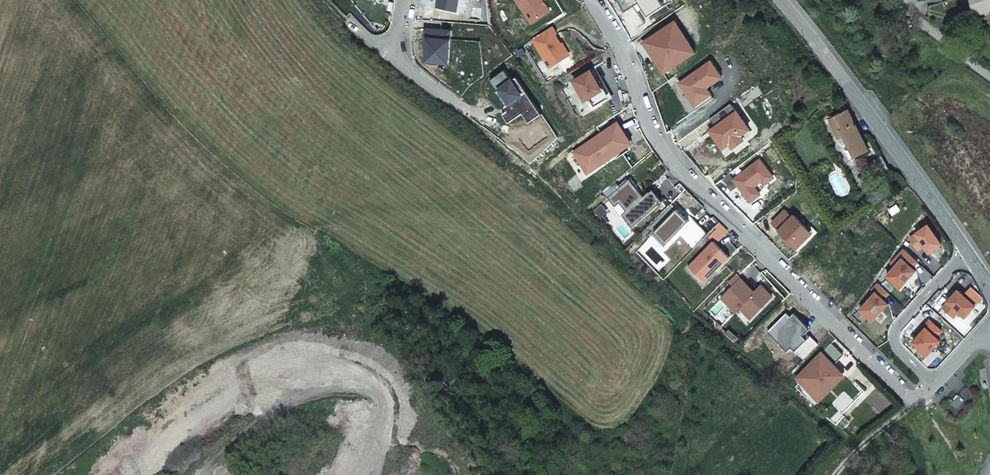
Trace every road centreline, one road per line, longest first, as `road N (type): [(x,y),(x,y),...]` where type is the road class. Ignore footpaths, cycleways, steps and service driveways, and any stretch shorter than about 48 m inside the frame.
road 1 (residential): [(590,0),(672,165),(906,395),(923,395),(935,384)]
road 2 (track): [(454,474),(428,427),(367,367),(296,358),(207,406),(115,474)]
road 3 (residential): [(970,257),(778,0)]
road 4 (track): [(322,474),(348,430),(377,415),(365,398),(327,394),(267,415),(199,474)]
road 5 (residential): [(935,384),(894,336),(970,257)]

